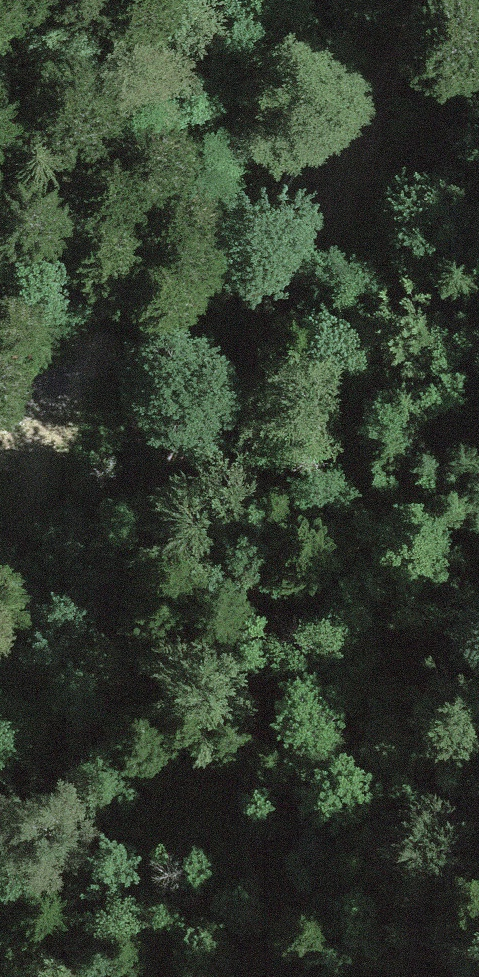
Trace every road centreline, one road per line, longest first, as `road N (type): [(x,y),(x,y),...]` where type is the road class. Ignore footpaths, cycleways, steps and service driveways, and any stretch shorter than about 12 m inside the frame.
road 1 (track): [(286,976),(370,381),(397,275),(392,215),(380,198),(331,186),(478,91)]
road 2 (track): [(0,757),(221,444),(356,126),(427,0)]
road 3 (track): [(0,561),(48,484),(52,444),(44,422),(0,421)]

